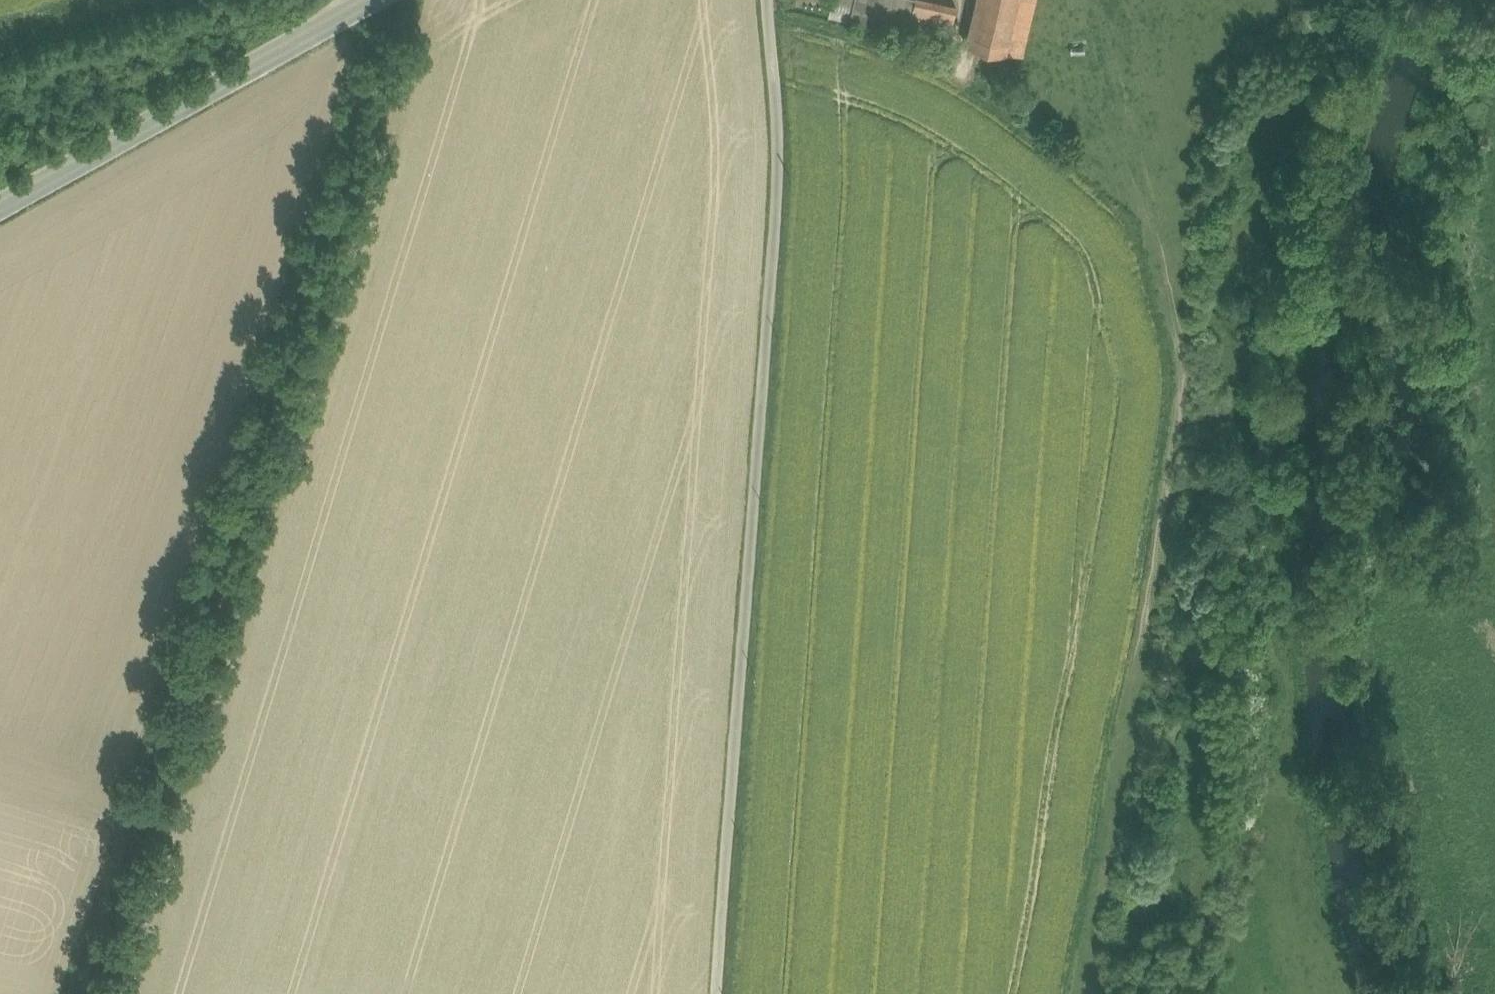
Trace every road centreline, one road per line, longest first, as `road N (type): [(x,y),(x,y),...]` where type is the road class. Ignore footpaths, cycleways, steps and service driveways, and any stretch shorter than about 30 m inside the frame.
road 1 (residential): [(760,0),(782,171),(718,993)]
road 2 (unclassified): [(0,202),(370,0)]

